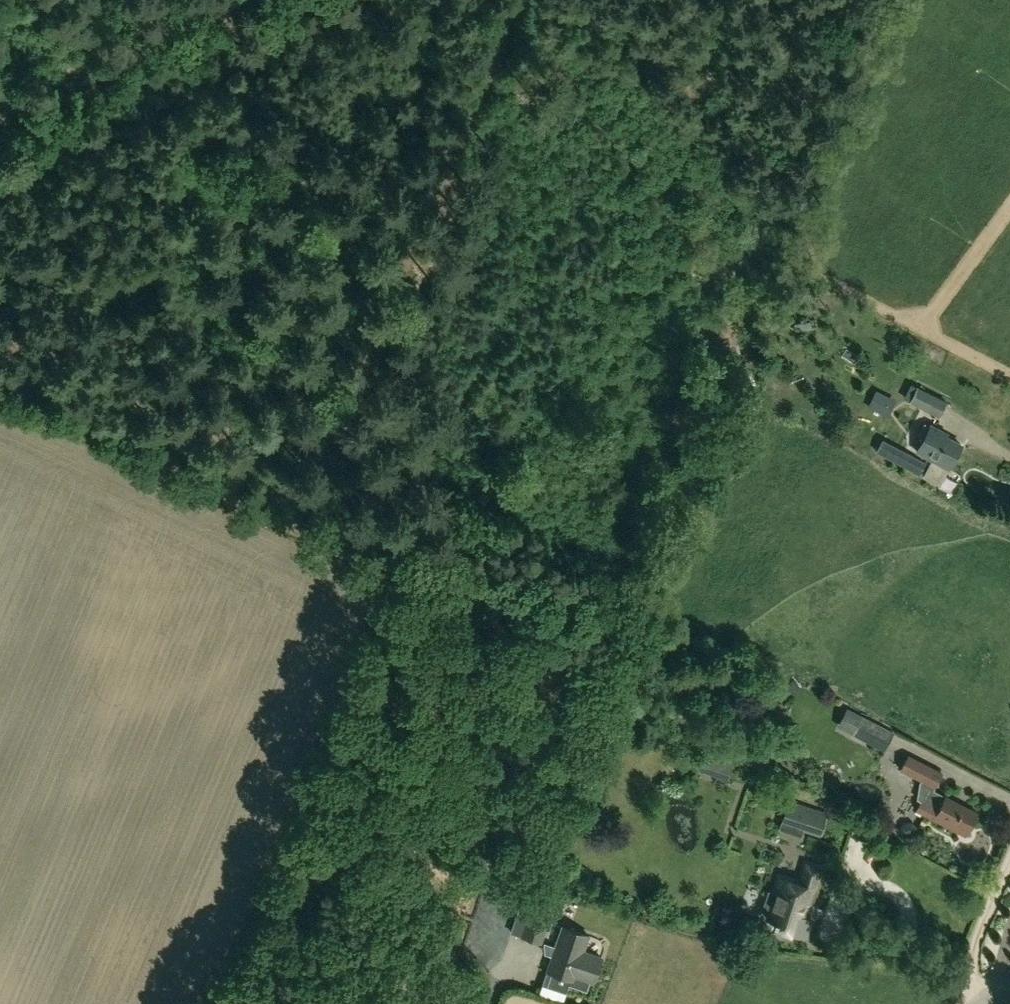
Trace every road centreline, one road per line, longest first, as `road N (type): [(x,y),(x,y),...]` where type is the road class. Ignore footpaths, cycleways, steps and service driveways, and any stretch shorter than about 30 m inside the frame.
road 1 (track): [(0,112),(221,0)]
road 2 (unclassified): [(975,991),(978,939),(1009,863)]

